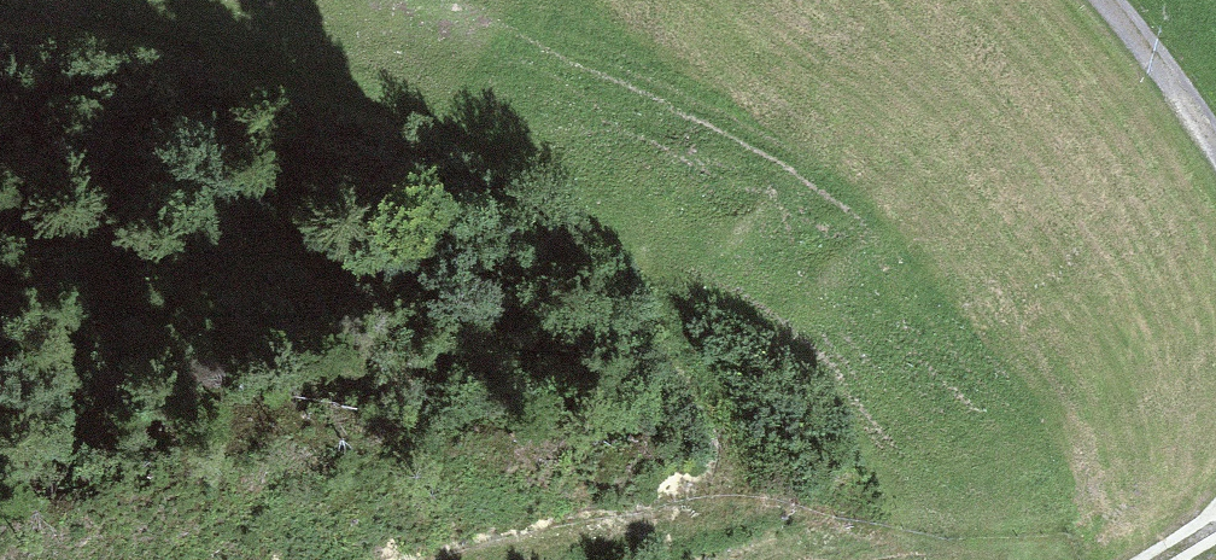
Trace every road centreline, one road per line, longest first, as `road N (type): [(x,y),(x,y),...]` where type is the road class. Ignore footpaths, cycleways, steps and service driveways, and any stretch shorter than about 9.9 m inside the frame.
road 1 (track): [(504,559),(721,495),(736,470),(735,434),(663,275),(619,228),(536,169),(441,121),(105,20),(0,1)]
road 2 (track): [(1215,148),(1105,0)]

